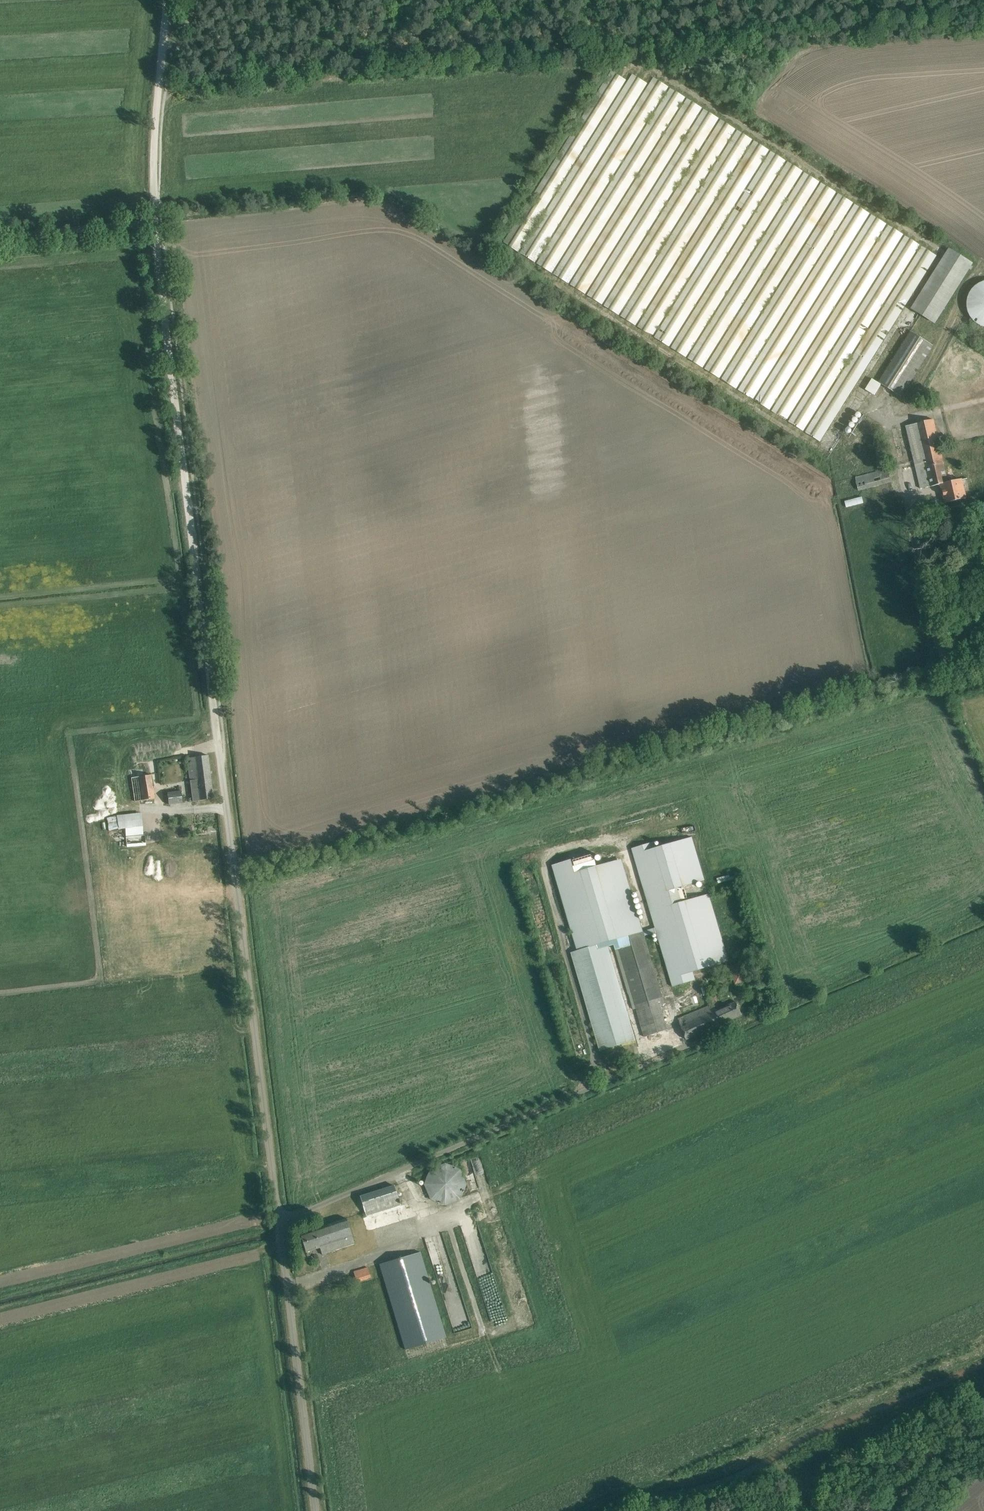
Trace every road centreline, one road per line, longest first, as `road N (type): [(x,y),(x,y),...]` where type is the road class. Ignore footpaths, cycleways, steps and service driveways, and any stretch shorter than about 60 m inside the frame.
road 1 (track): [(221,765),(154,222)]
road 2 (unclassified): [(278,1217),(221,765)]
road 3 (unclassified): [(278,1217),(638,1068)]
road 4 (unclassified): [(316,1510),(278,1217)]
road 5 (unclassified): [(983,664),(959,667),(936,645),(906,503)]
road 6 (track): [(154,222),(0,236)]
road 7 (track): [(983,1421),(875,1510)]
road 8 (track): [(158,94),(154,222)]

